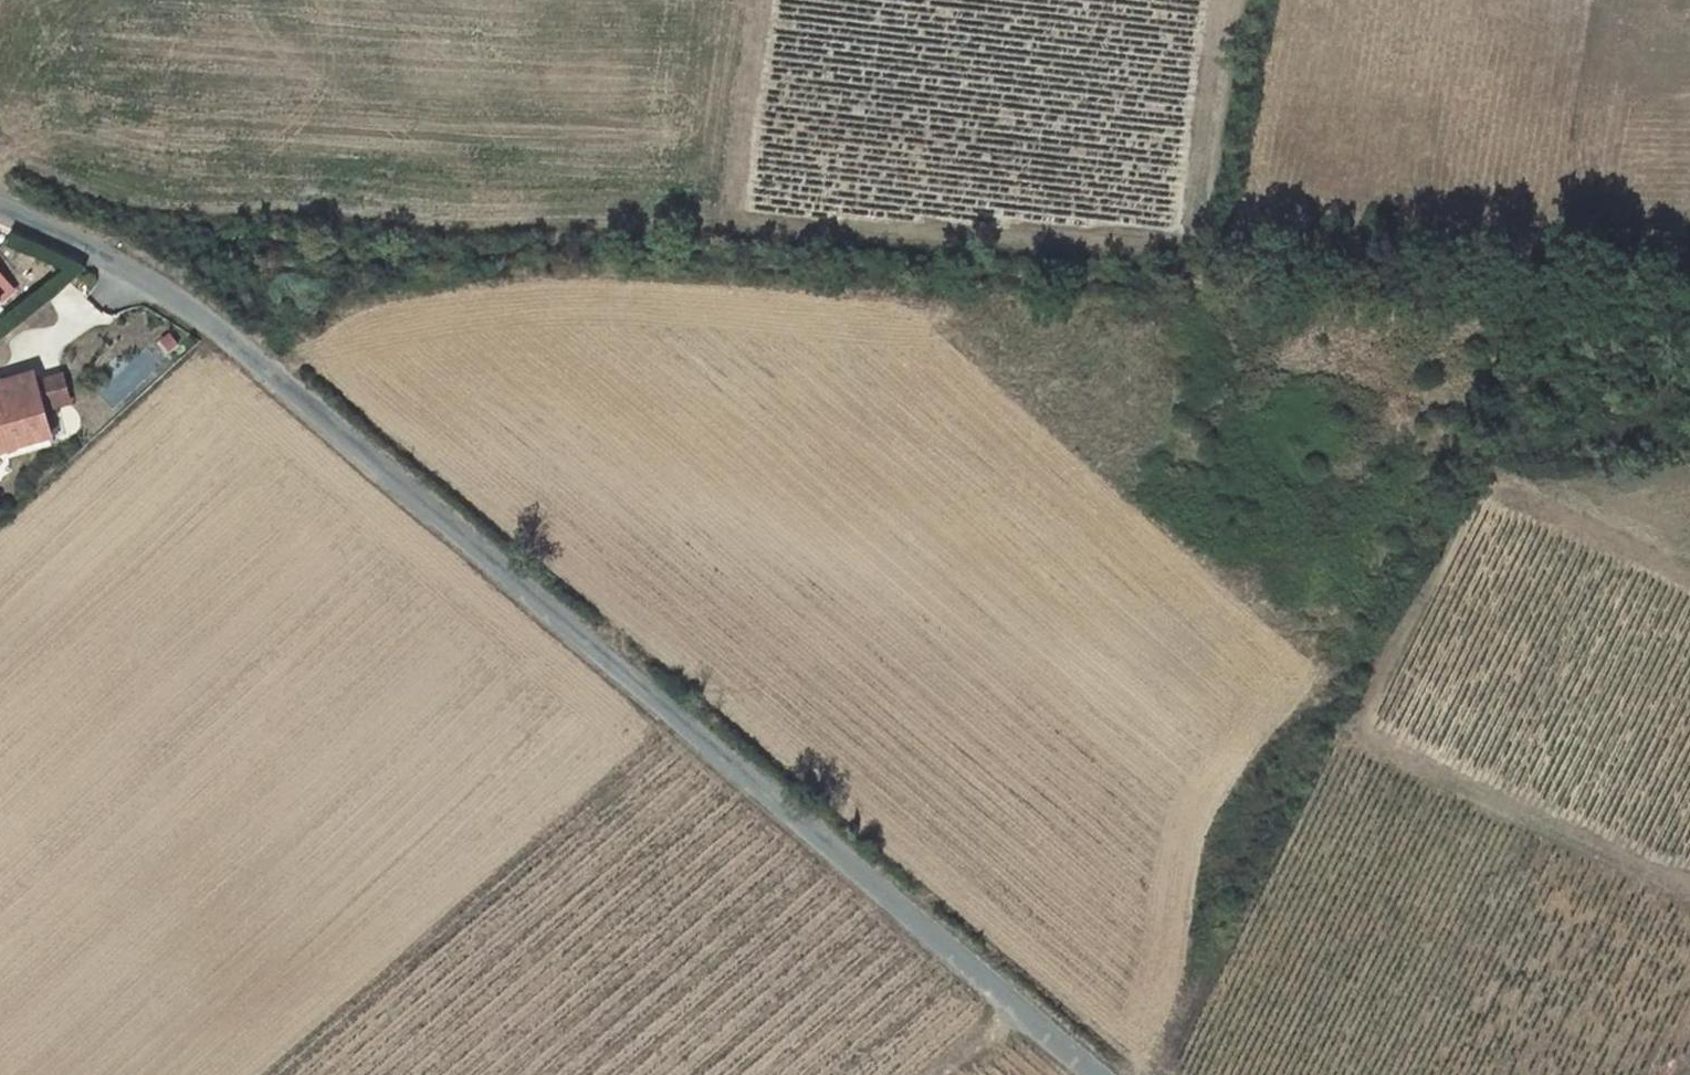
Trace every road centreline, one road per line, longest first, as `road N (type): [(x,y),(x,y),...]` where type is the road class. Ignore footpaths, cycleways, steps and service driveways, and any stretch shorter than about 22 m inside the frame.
road 1 (residential): [(0,220),(144,290),(1083,1074)]

